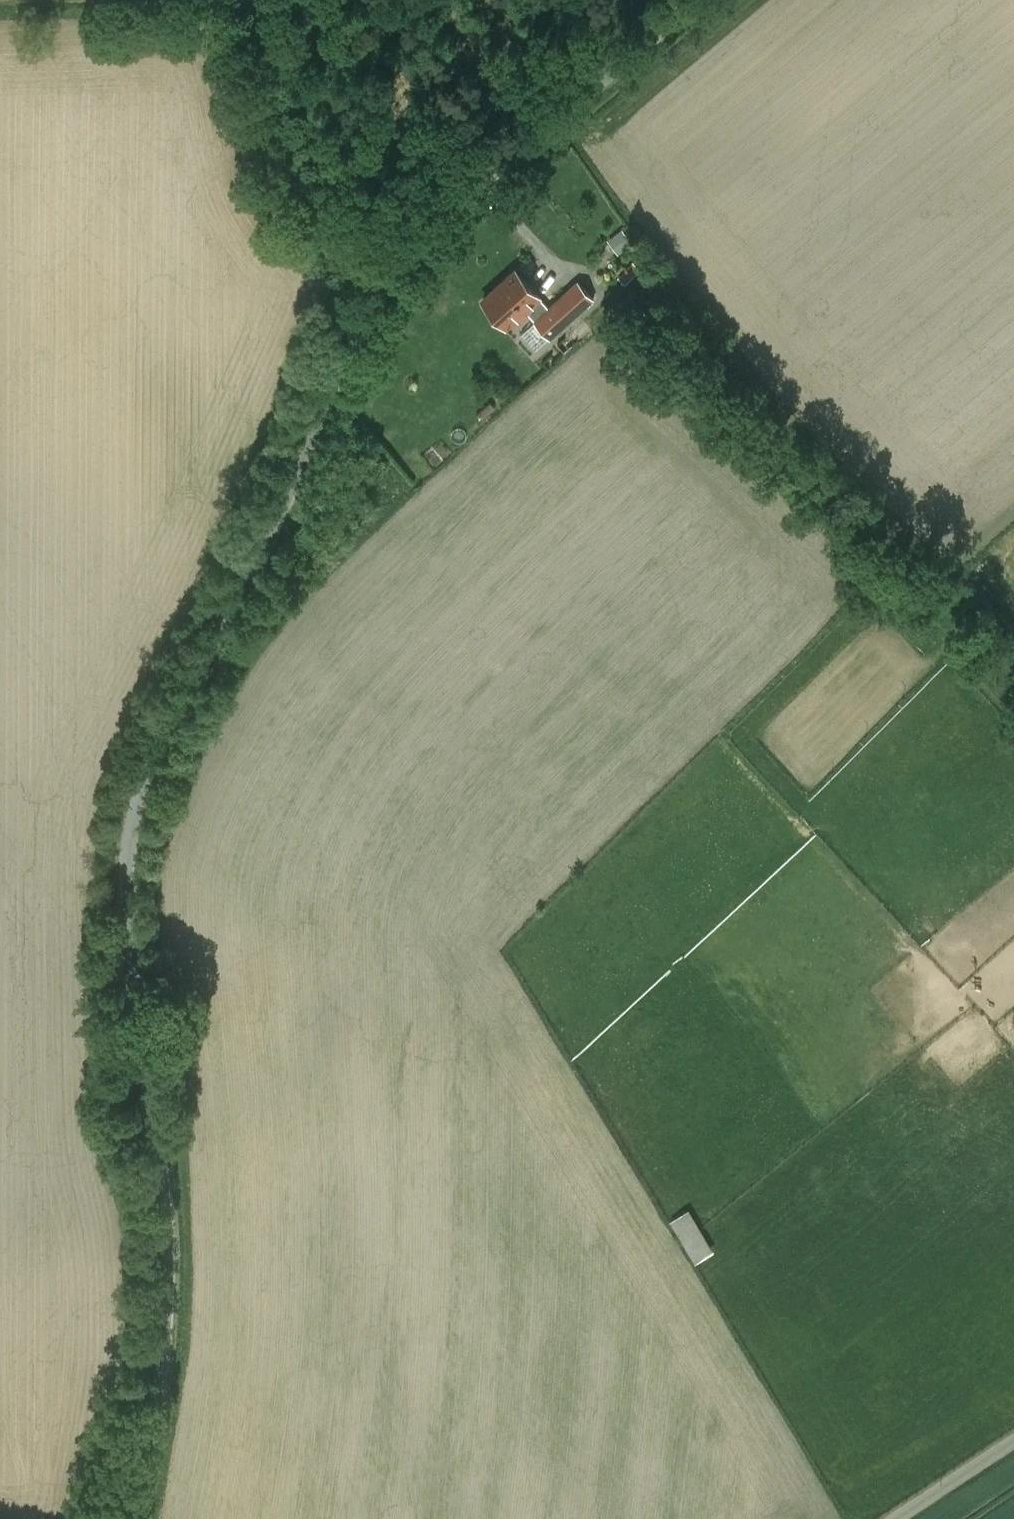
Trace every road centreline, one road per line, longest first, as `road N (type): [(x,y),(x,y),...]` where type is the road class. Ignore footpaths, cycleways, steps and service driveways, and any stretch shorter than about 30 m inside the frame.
road 1 (unclassified): [(137,1518),(164,1360),(168,1229),(126,890),(137,809),(269,538),(385,258),(697,0)]
road 2 (residential): [(1013,1438),(896,1518)]

